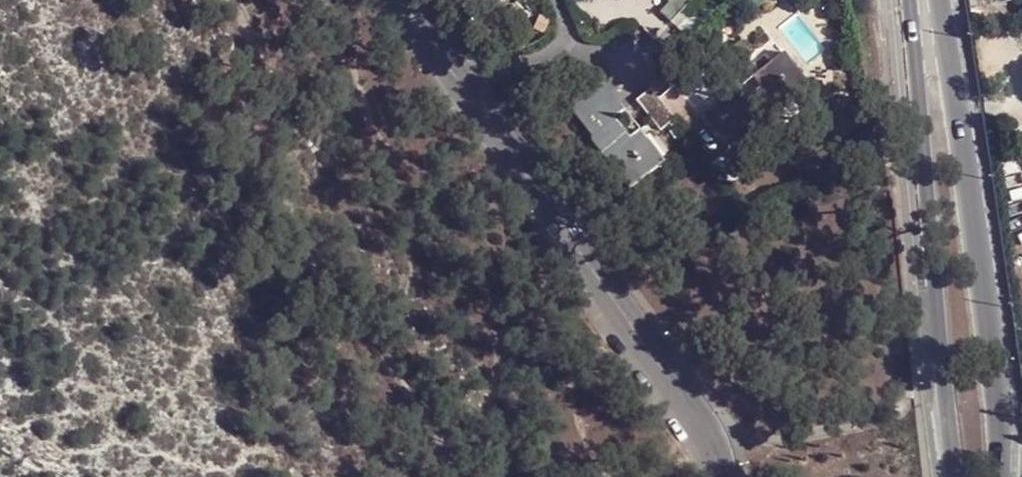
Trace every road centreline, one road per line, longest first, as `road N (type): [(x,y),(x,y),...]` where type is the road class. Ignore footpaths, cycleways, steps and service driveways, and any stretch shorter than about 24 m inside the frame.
road 1 (residential): [(723,476),(687,407),(402,0)]
road 2 (tertiary): [(1000,476),(938,0)]
road 3 (tertiary): [(908,0),(953,476)]

